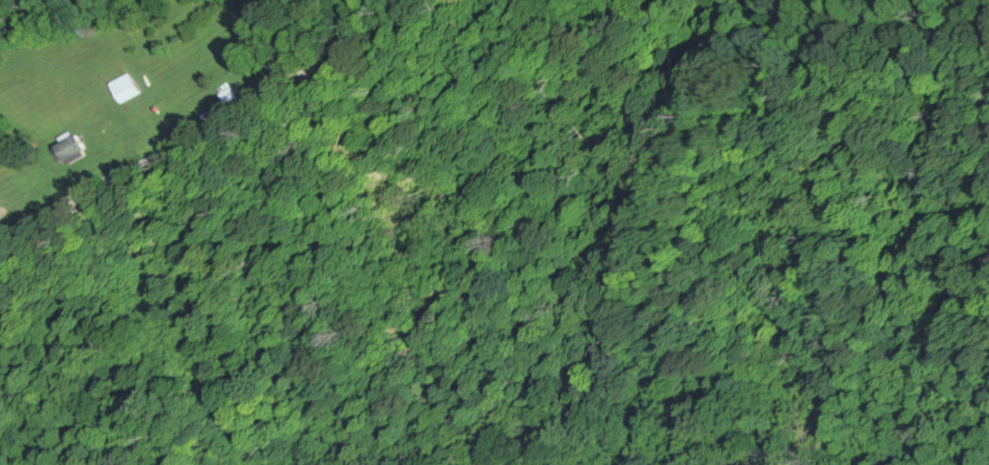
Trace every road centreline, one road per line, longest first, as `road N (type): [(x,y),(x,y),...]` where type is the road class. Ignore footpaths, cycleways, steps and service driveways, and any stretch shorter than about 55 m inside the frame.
road 1 (residential): [(414,0),(64,218)]

